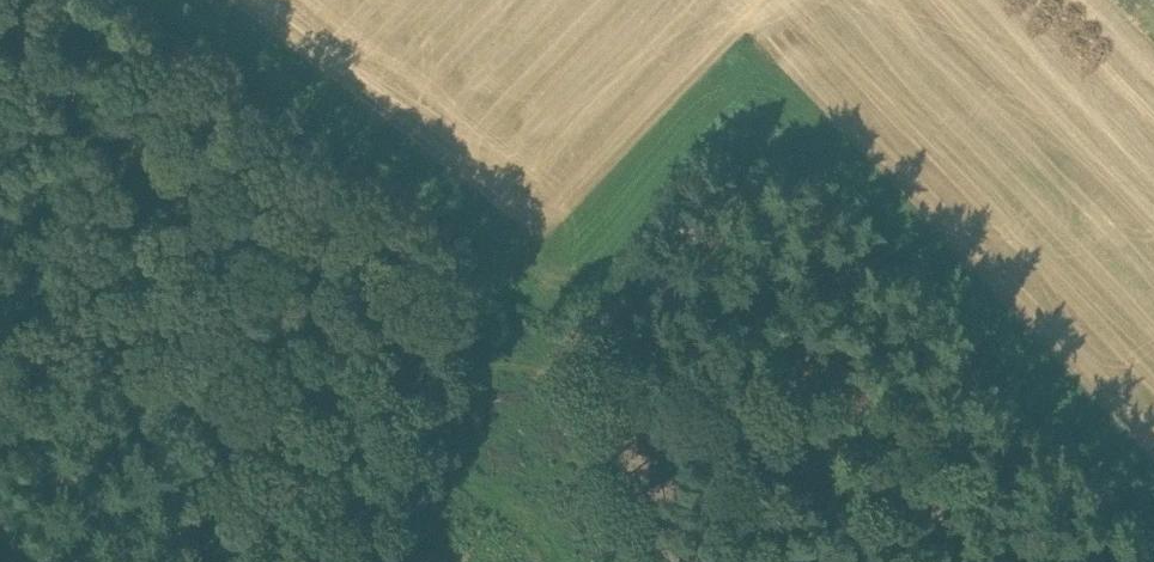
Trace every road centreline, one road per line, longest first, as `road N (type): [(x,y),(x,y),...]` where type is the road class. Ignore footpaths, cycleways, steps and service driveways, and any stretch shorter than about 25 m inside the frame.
road 1 (track): [(645,561),(609,490),(569,375),(460,381)]

